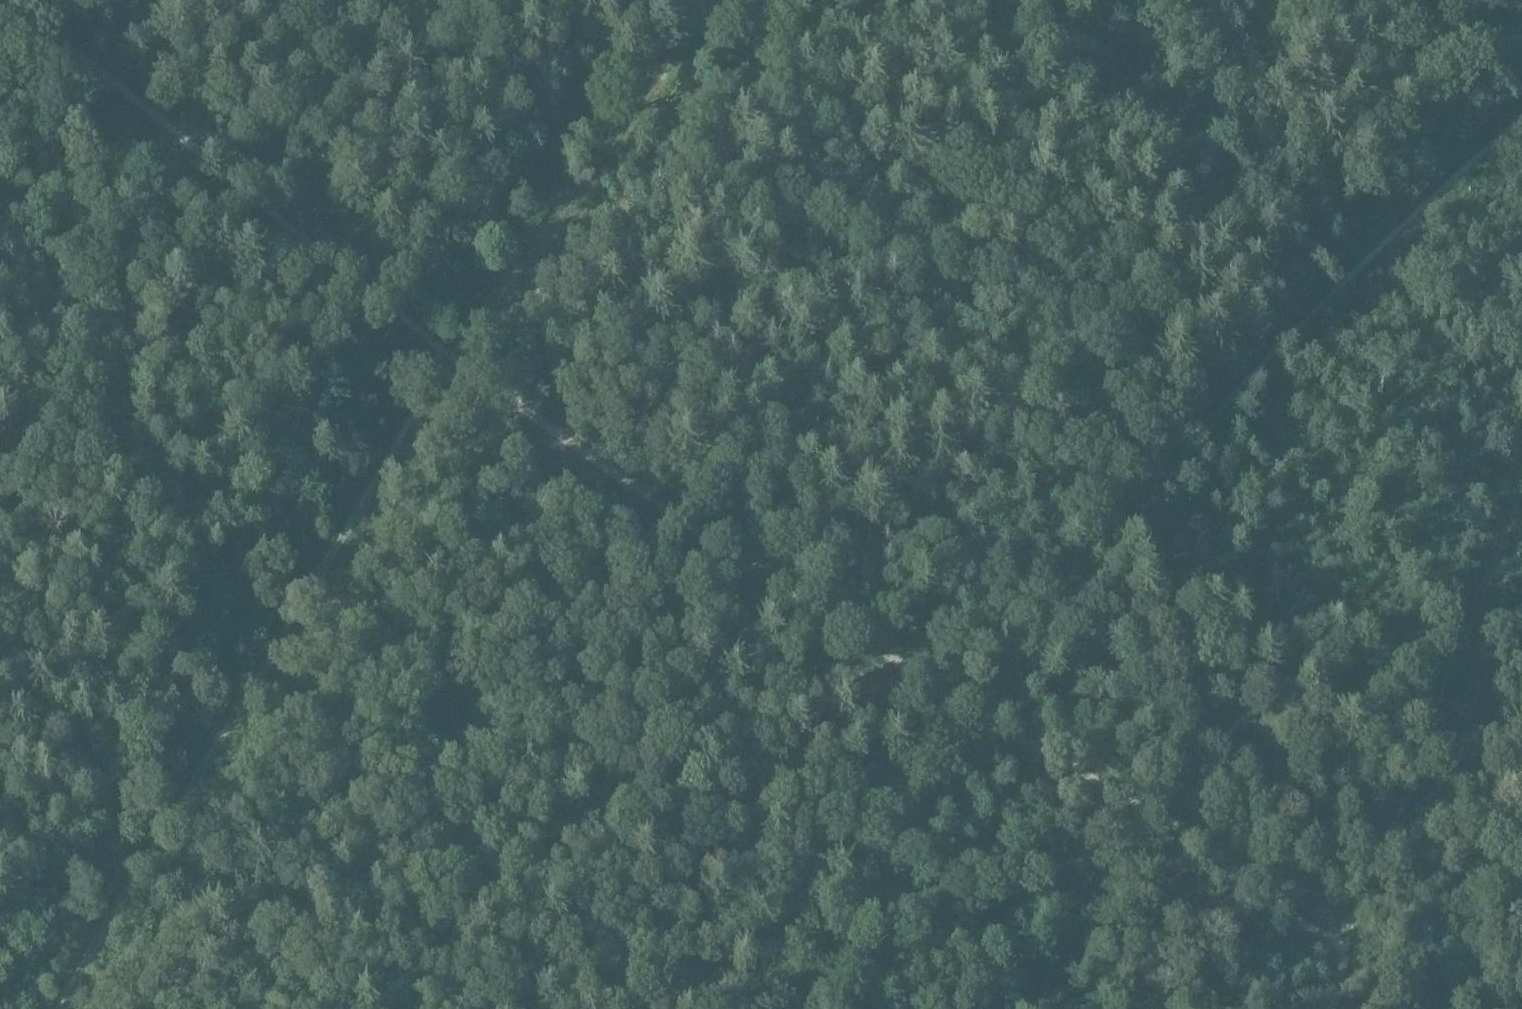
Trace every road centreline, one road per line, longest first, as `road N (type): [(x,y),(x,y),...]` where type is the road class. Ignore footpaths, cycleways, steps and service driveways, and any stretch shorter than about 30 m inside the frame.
road 1 (track): [(451,359),(58,1008)]
road 2 (track): [(451,359),(915,676)]
road 3 (track): [(39,21),(451,359)]
road 4 (track): [(715,0),(600,167),(451,359)]
road 5 (track): [(1002,730),(1350,943)]
road 6 (track): [(1350,943),(1467,1008)]

